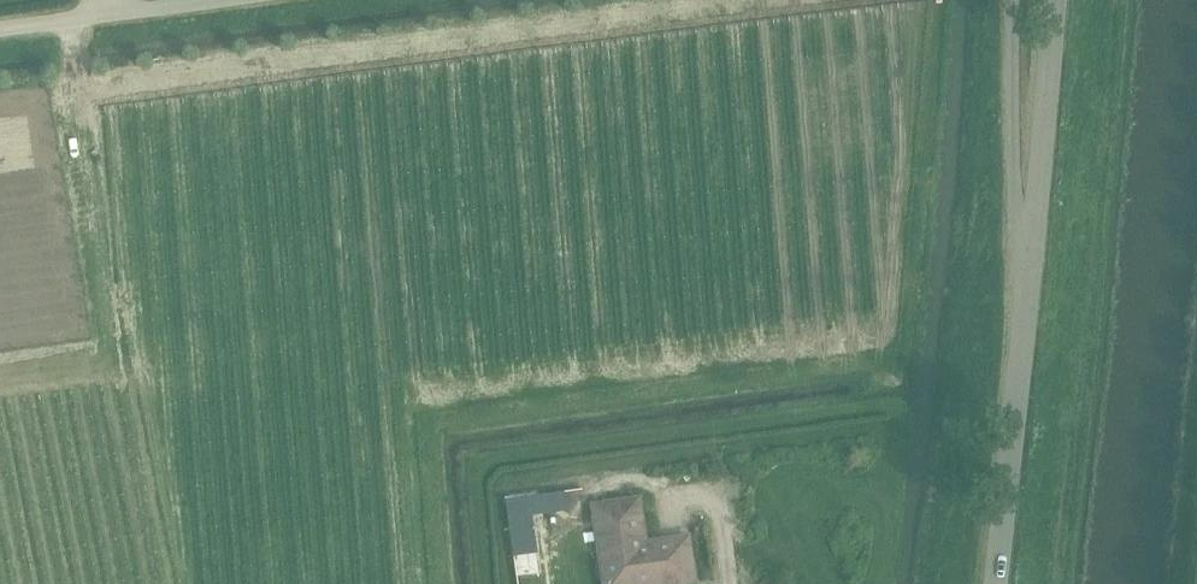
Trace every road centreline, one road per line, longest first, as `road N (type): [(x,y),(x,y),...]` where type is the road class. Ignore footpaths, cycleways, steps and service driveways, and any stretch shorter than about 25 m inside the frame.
road 1 (track): [(67,20),(121,367)]
road 2 (unclassified): [(1025,314),(1056,0)]
road 3 (unclassified): [(1025,314),(1010,0)]
road 4 (unclassified): [(996,583),(1025,314)]
road 5 (unclassified): [(0,29),(215,0)]

